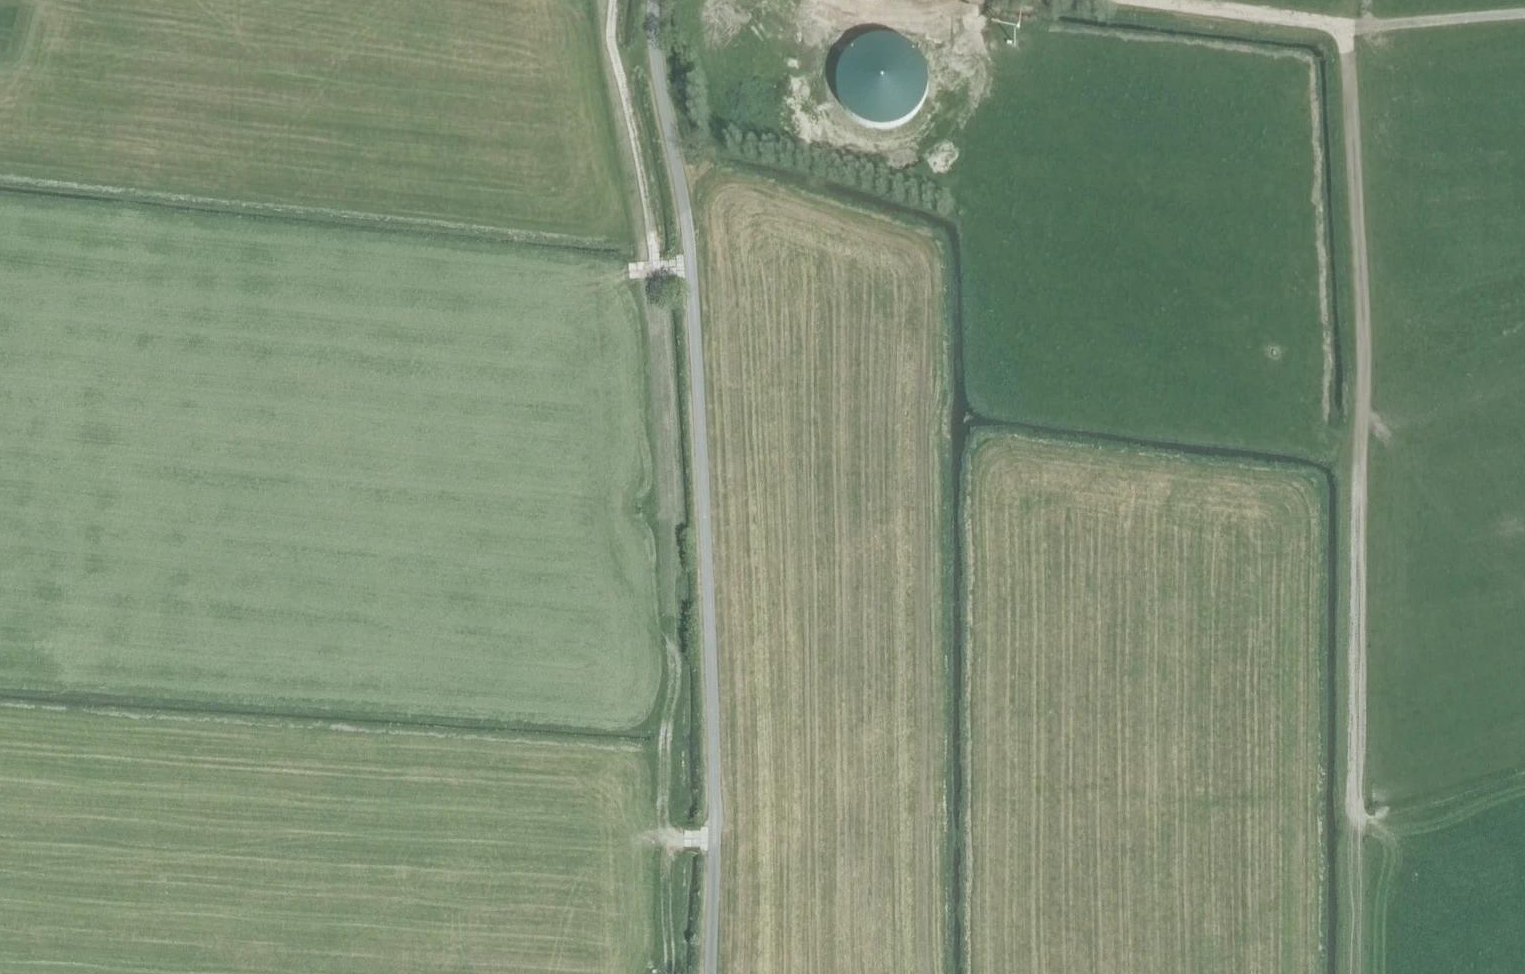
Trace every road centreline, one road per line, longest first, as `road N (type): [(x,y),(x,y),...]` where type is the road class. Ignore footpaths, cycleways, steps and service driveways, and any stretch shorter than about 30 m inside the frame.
road 1 (track): [(1524,11),(1346,23),(1358,429),(1349,973)]
road 2 (unclassified): [(719,973),(706,350),(652,0)]

